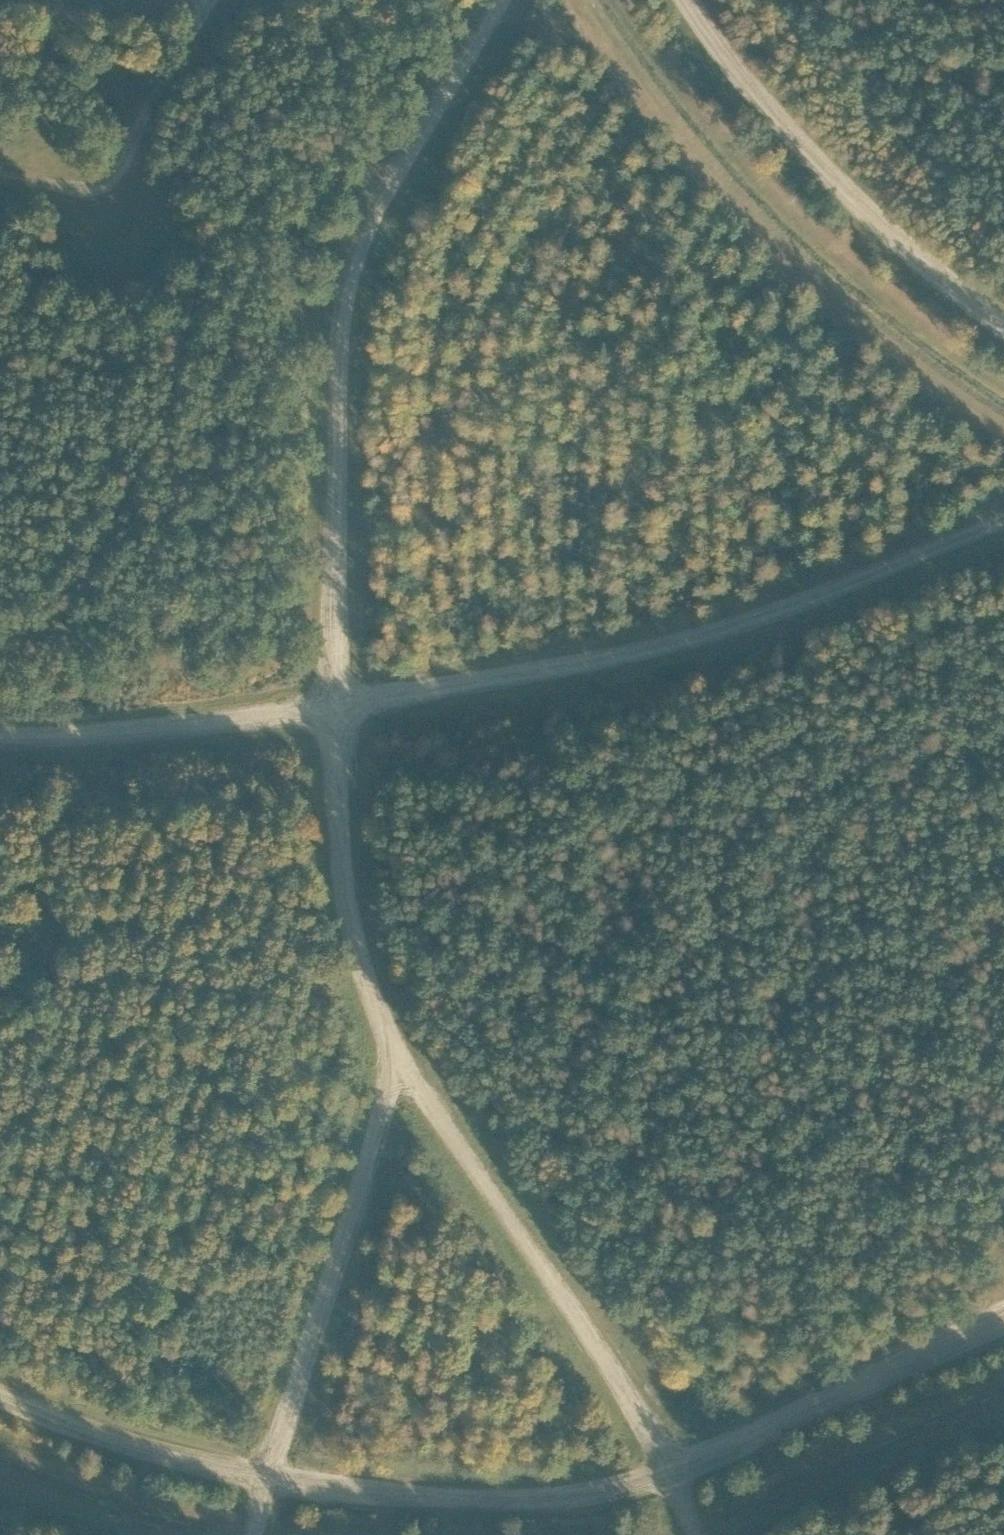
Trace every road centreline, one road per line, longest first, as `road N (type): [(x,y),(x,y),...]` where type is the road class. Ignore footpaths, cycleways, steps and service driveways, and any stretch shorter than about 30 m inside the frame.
road 1 (track): [(695,1534),(670,1473),(554,1276),(391,1043),(344,917),(332,707),(339,336),(360,240),(499,0)]
road 2 (track): [(1003,1322),(647,1484),(498,1503),(327,1485),(40,1417),(0,1398)]
road 3 (track): [(1003,513),(862,580),(506,675),(232,725),(0,736)]
road 4 (track): [(391,1043),(359,1183),(253,1534)]
road 5 (track): [(679,0),(840,205),(1003,334)]

